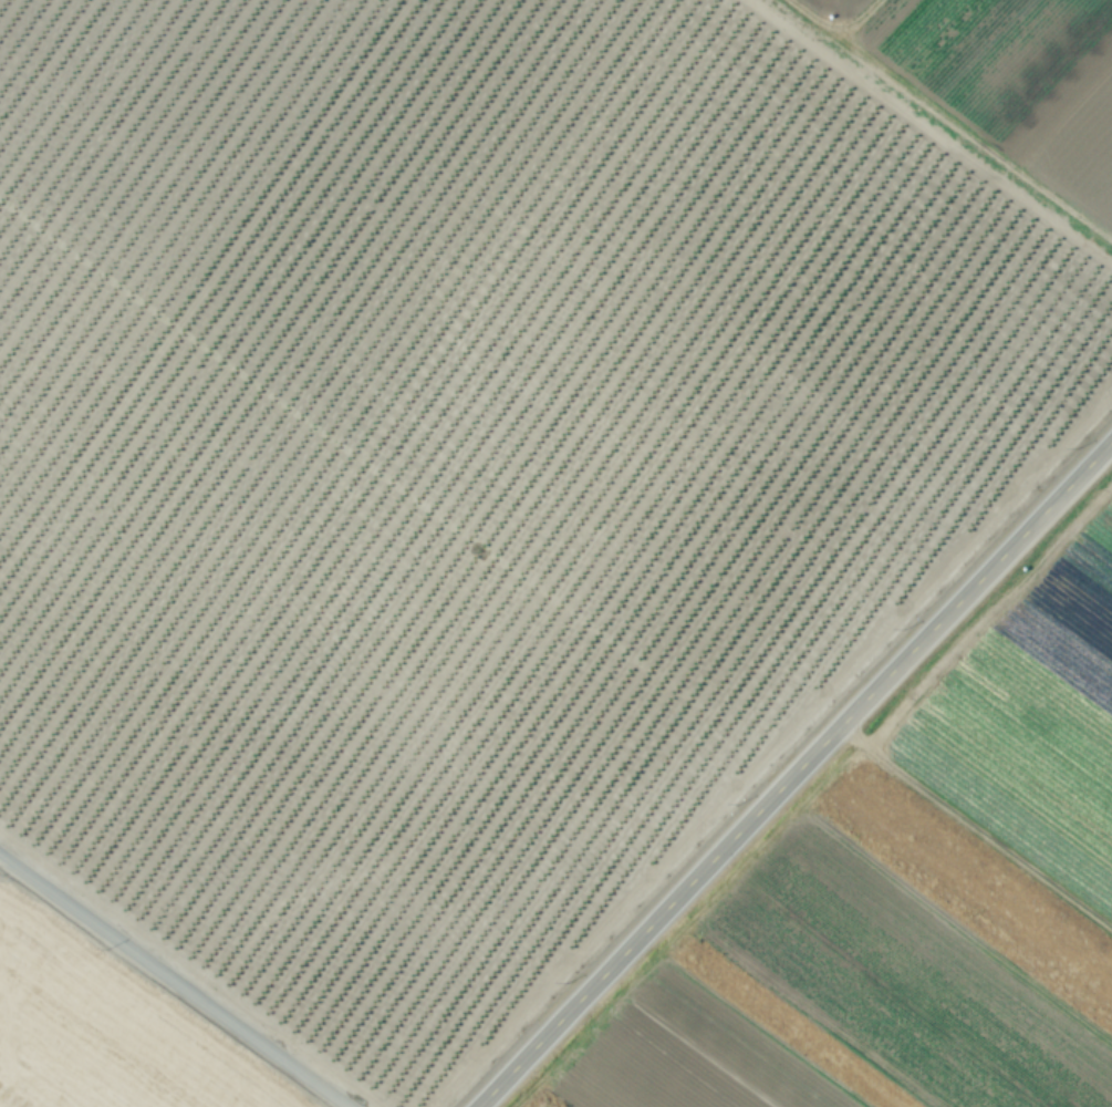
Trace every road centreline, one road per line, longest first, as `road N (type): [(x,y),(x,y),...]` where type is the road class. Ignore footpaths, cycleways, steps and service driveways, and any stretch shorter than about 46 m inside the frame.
road 1 (secondary): [(479,1106),(1111,442)]

